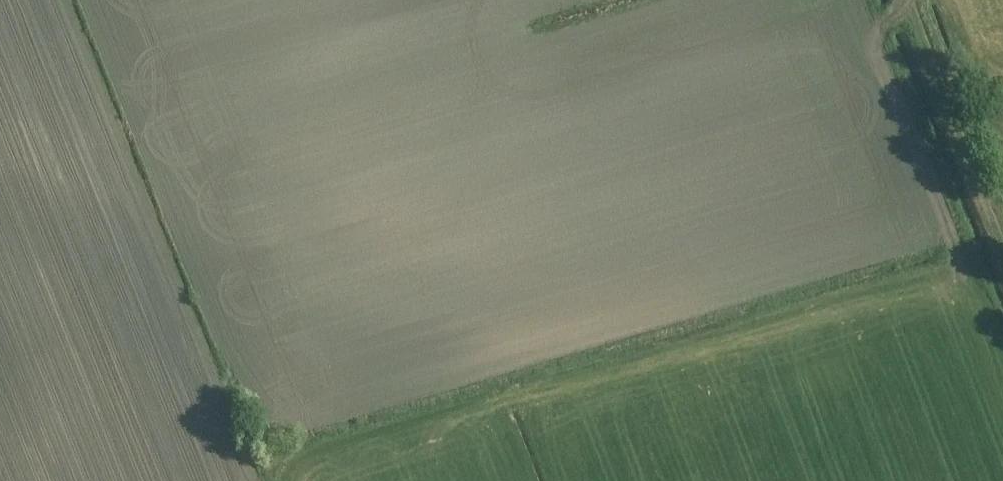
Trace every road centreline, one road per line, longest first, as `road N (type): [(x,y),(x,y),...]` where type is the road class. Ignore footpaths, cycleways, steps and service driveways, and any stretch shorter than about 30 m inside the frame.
road 1 (track): [(909,0),(1002,242)]

